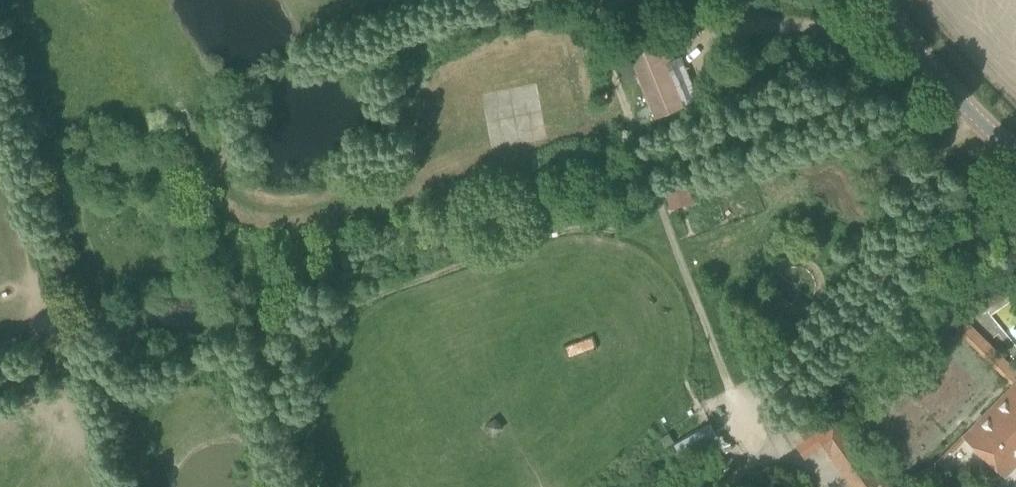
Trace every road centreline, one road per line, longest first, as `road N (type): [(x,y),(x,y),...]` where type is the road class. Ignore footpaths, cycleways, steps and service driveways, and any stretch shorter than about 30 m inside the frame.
road 1 (tertiary): [(1015,170),(928,88),(868,0)]

